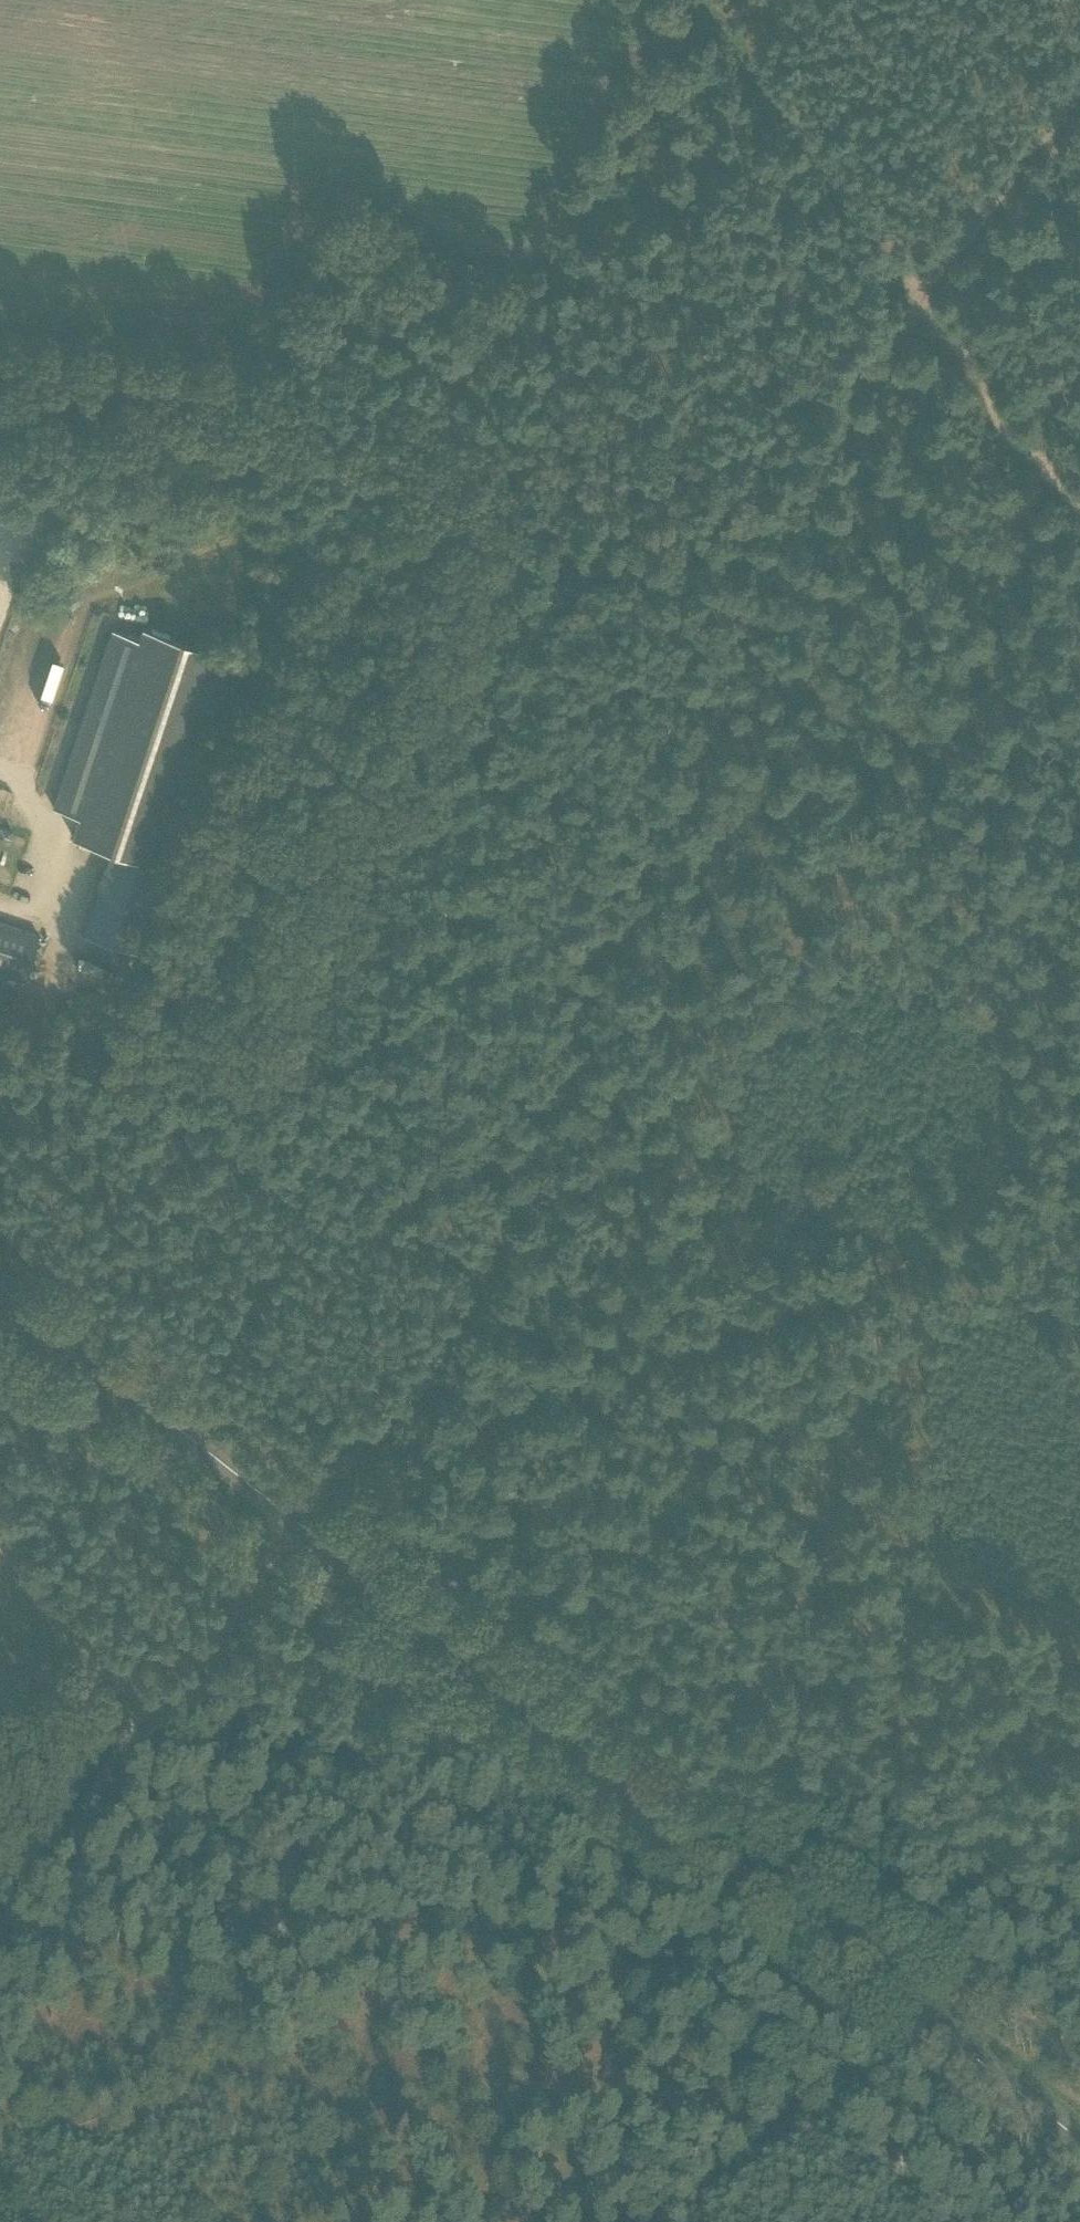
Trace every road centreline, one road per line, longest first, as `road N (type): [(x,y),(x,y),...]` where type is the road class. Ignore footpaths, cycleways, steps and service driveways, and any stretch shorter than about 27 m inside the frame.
road 1 (track): [(0,1554),(136,1725),(350,1456),(498,1244),(681,800),(878,398),(921,291)]
road 2 (tertiary): [(1079,2154),(142,1418),(0,1292)]
road 3 (track): [(921,291),(747,59)]
road 4 (track): [(1079,506),(921,291)]
road 5 (track): [(921,291),(993,188)]

